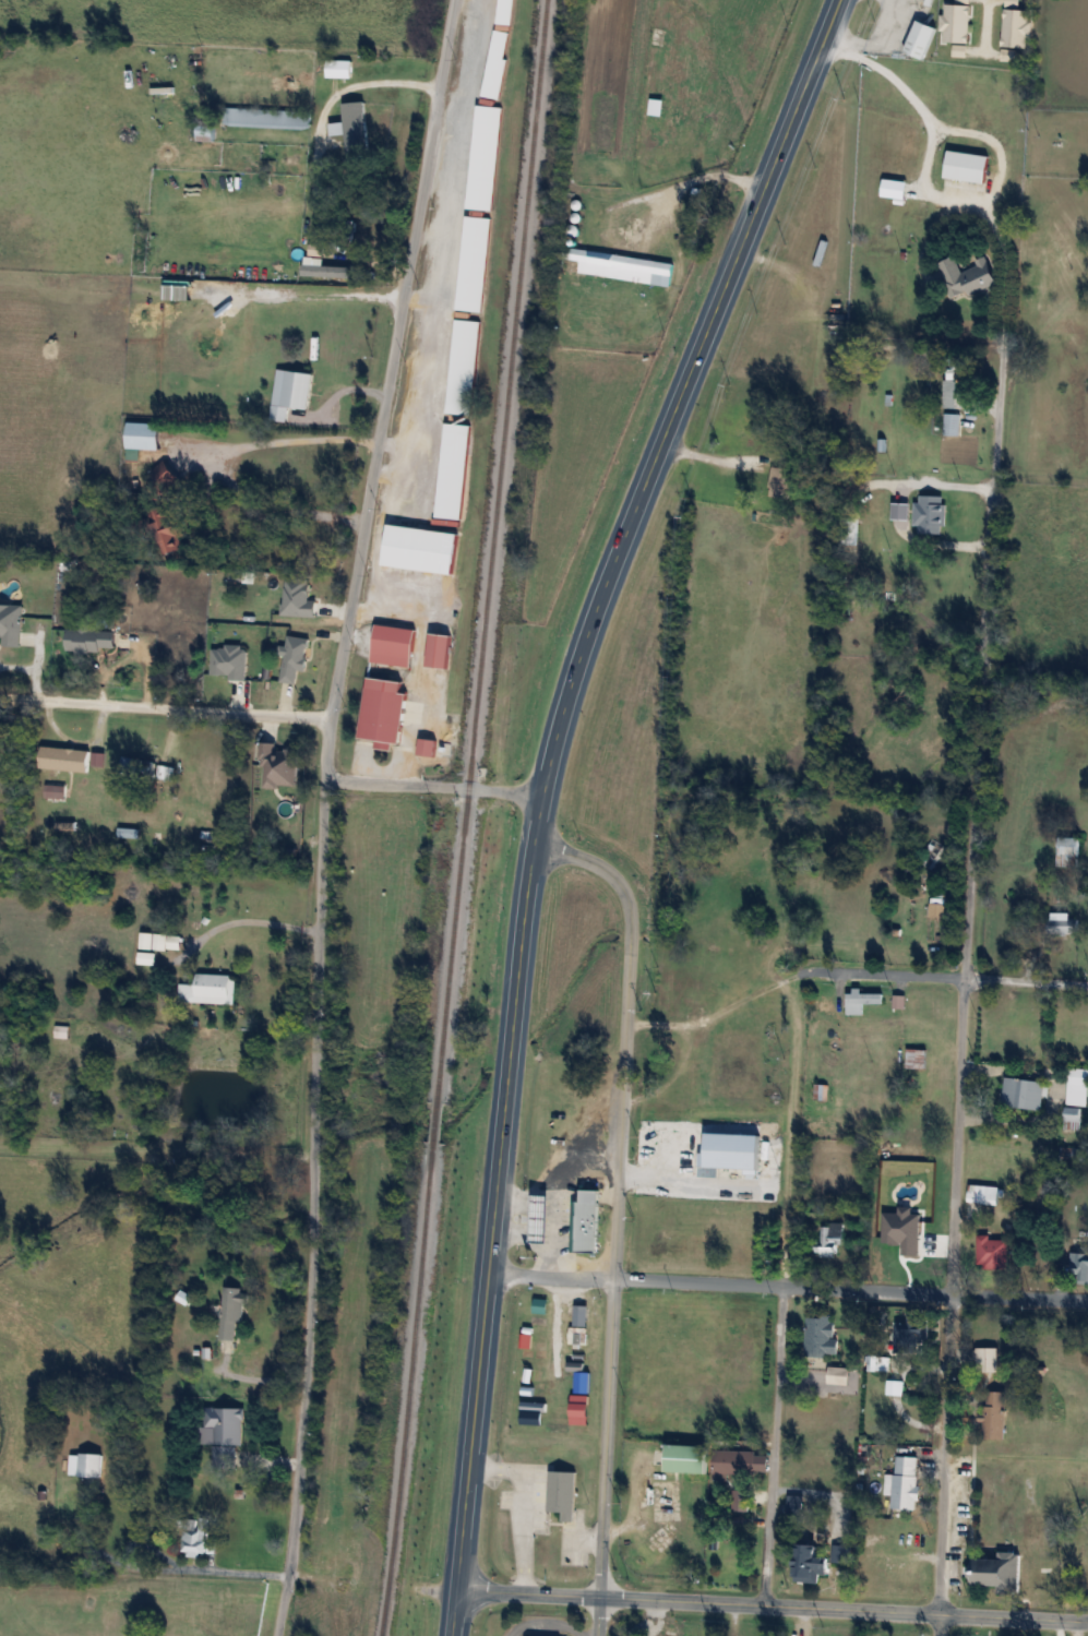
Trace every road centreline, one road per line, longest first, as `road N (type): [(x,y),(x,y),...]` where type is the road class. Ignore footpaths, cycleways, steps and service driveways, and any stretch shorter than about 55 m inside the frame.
road 1 (residential): [(273,1635),(296,1493),(315,1225),(331,718),(453,0)]
road 2 (residential): [(938,1635),(965,979),(1011,276),(989,214)]
road 3 (primary): [(537,853),(567,695),(842,0)]
road 4 (tertiary): [(599,1635),(633,927),(629,900),(603,868),(537,853)]
road 5 (primary): [(456,1595),(537,853)]
road 6 (residential): [(765,1603),(794,968)]
road 7 (residential): [(489,1271),(1087,1301)]
road 8 (secondary): [(1087,1624),(600,1598)]
road 9 (residential): [(331,718),(0,698)]
road 10 (residential): [(1087,984),(794,968)]
road 11 (residential): [(546,798),(325,781)]
road 12 (secondary): [(600,1598),(456,1595)]
road 13 (residential): [(284,1572),(142,1562)]

